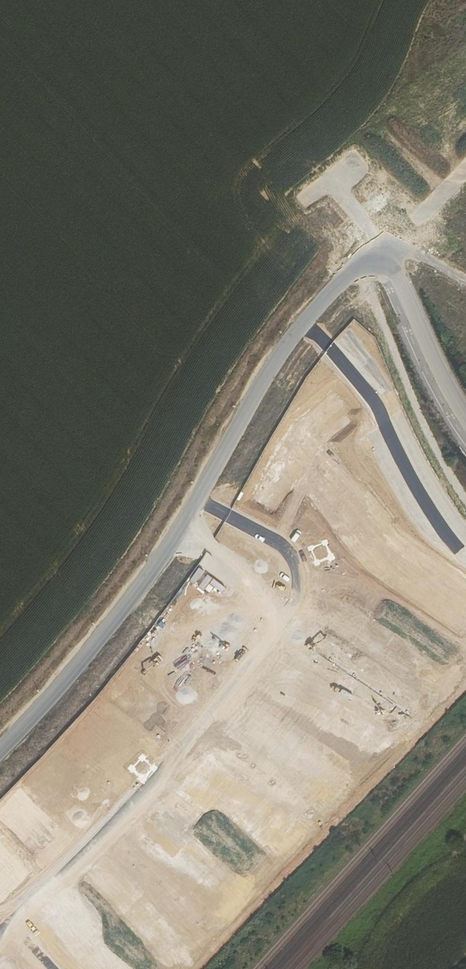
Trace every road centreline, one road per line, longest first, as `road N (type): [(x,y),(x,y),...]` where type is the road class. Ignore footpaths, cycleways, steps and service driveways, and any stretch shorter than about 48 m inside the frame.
road 1 (residential): [(0,933),(158,777),(289,609),(299,588),(286,547),(197,498)]
road 2 (unclassified): [(197,498),(161,560),(77,667),(0,750)]
road 3 (residential): [(459,549),(376,403),(303,325)]
road 4 (track): [(465,500),(440,460),(360,268)]
road 5 (unclassified): [(303,325),(197,498)]
road 6 (unclassified): [(388,255),(465,416)]

